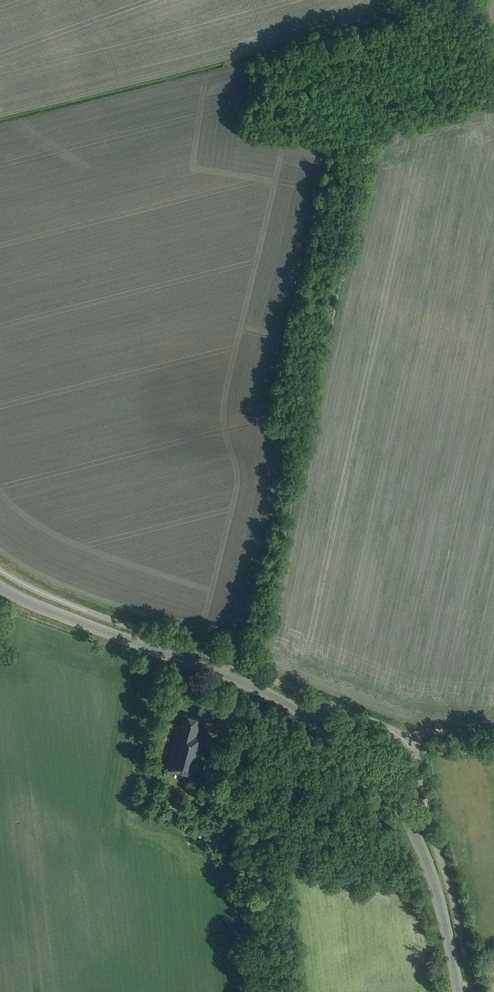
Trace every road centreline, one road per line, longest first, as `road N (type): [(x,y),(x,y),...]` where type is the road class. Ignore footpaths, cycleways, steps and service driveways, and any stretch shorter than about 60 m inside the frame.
road 1 (tertiary): [(314,720),(255,687),(0,588)]
road 2 (unclassified): [(410,825),(425,801),(408,742),(333,706),(314,720)]
road 3 (tertiary): [(458,991),(437,892),(410,825)]
road 4 (tertiary): [(410,825),(381,781),(314,720)]

